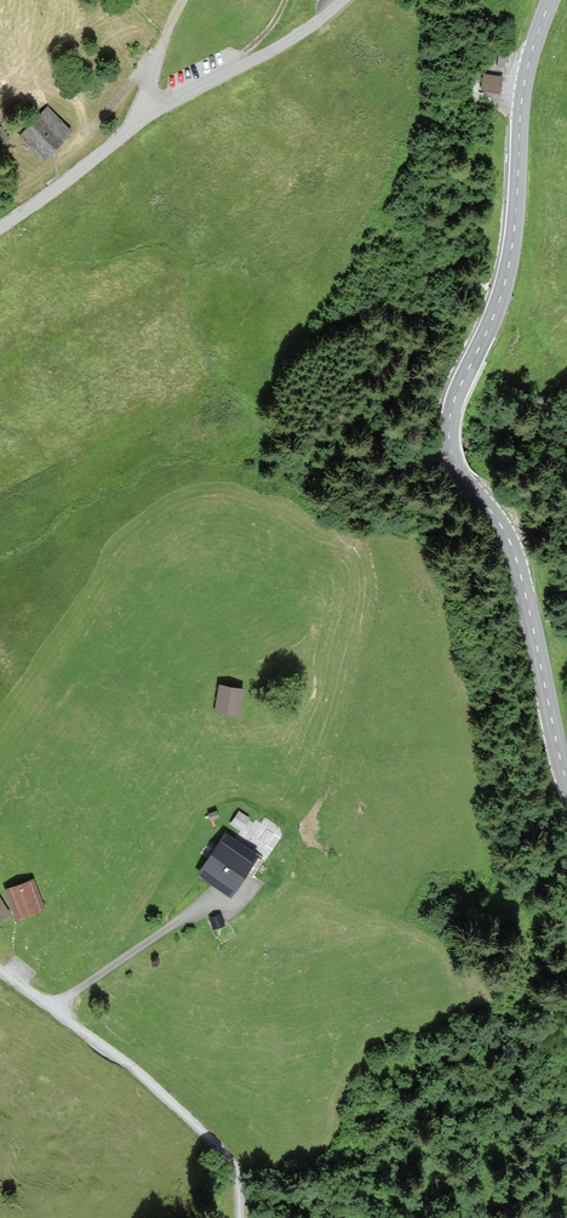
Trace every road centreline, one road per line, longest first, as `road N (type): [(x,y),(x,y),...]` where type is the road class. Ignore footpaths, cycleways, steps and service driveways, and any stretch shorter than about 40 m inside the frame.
road 1 (primary): [(566,775),(514,551),(467,485),(450,430),(456,397),(508,276),(522,102),(553,0)]
road 2 (unclassified): [(0,974),(142,1073),(235,1160),(247,1217)]
road 3 (unclassified): [(154,115),(291,42),(350,0)]
road 4 (unclassified): [(0,226),(154,115)]
road 5 (residential): [(154,115),(148,91),(184,0)]

